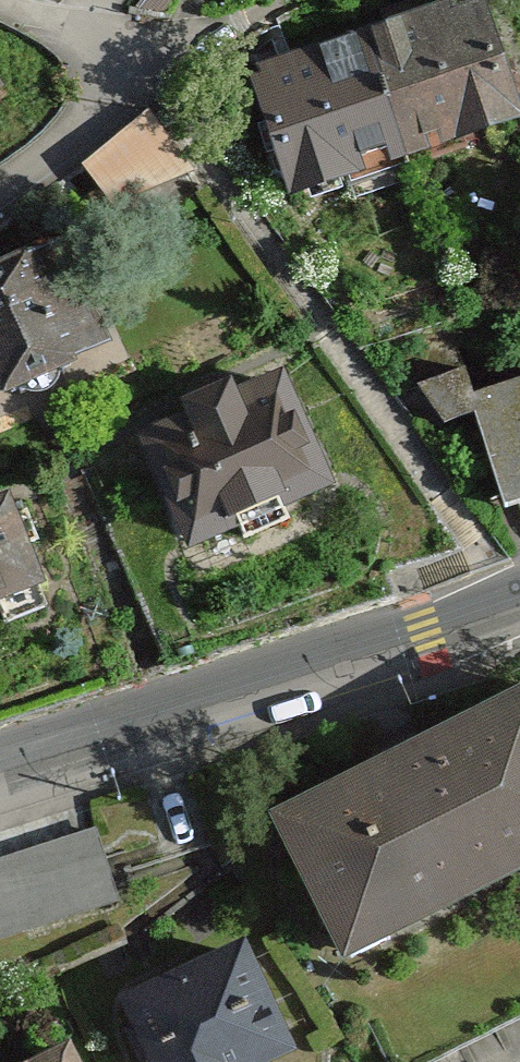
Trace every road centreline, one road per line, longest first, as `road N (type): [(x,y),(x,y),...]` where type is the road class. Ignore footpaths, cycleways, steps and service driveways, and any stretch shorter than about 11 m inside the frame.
road 1 (tertiary): [(0,766),(519,597)]
road 2 (residential): [(132,66),(80,137),(0,194)]

